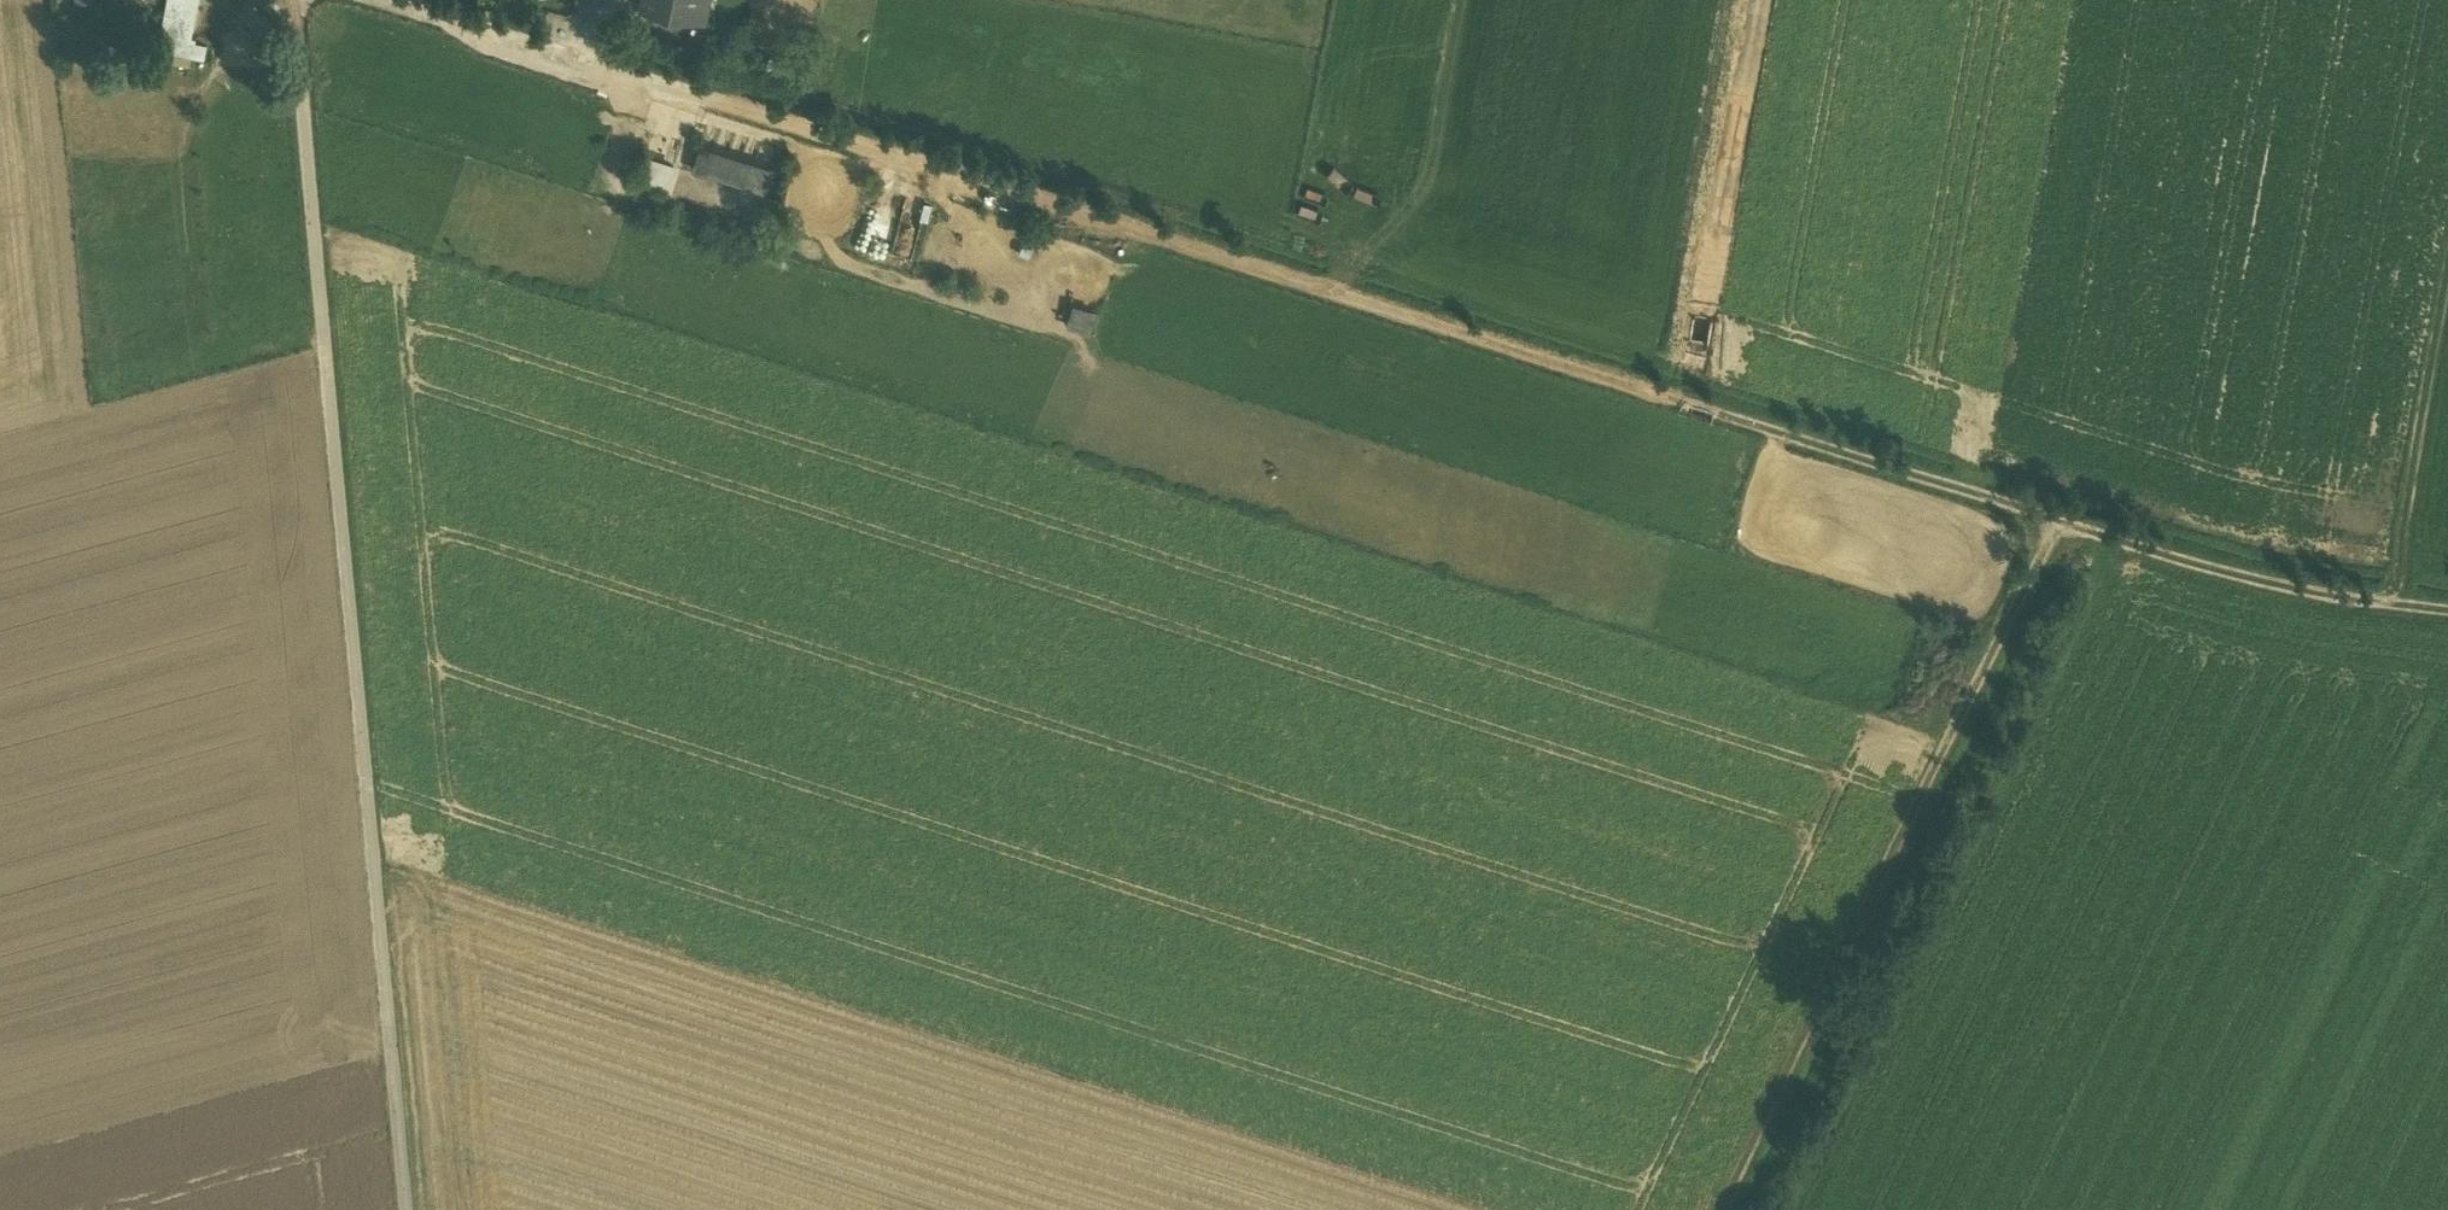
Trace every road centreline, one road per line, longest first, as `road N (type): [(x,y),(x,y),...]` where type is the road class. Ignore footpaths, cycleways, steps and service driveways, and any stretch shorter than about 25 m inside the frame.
road 1 (track): [(2447,607),(2242,582),(649,81)]
road 2 (track): [(288,0),(403,1209)]
road 3 (track): [(1712,1209),(2049,520)]
road 4 (track): [(2447,255),(2382,599)]

